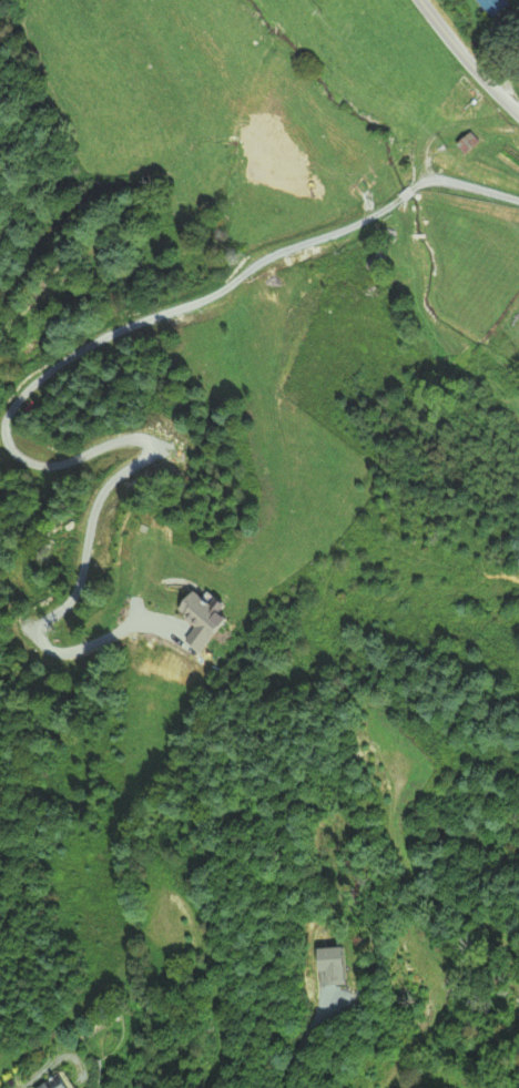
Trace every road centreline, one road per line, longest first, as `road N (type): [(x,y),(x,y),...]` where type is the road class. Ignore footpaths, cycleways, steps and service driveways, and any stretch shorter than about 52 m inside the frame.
road 1 (tertiary): [(518,113),(420,0)]

